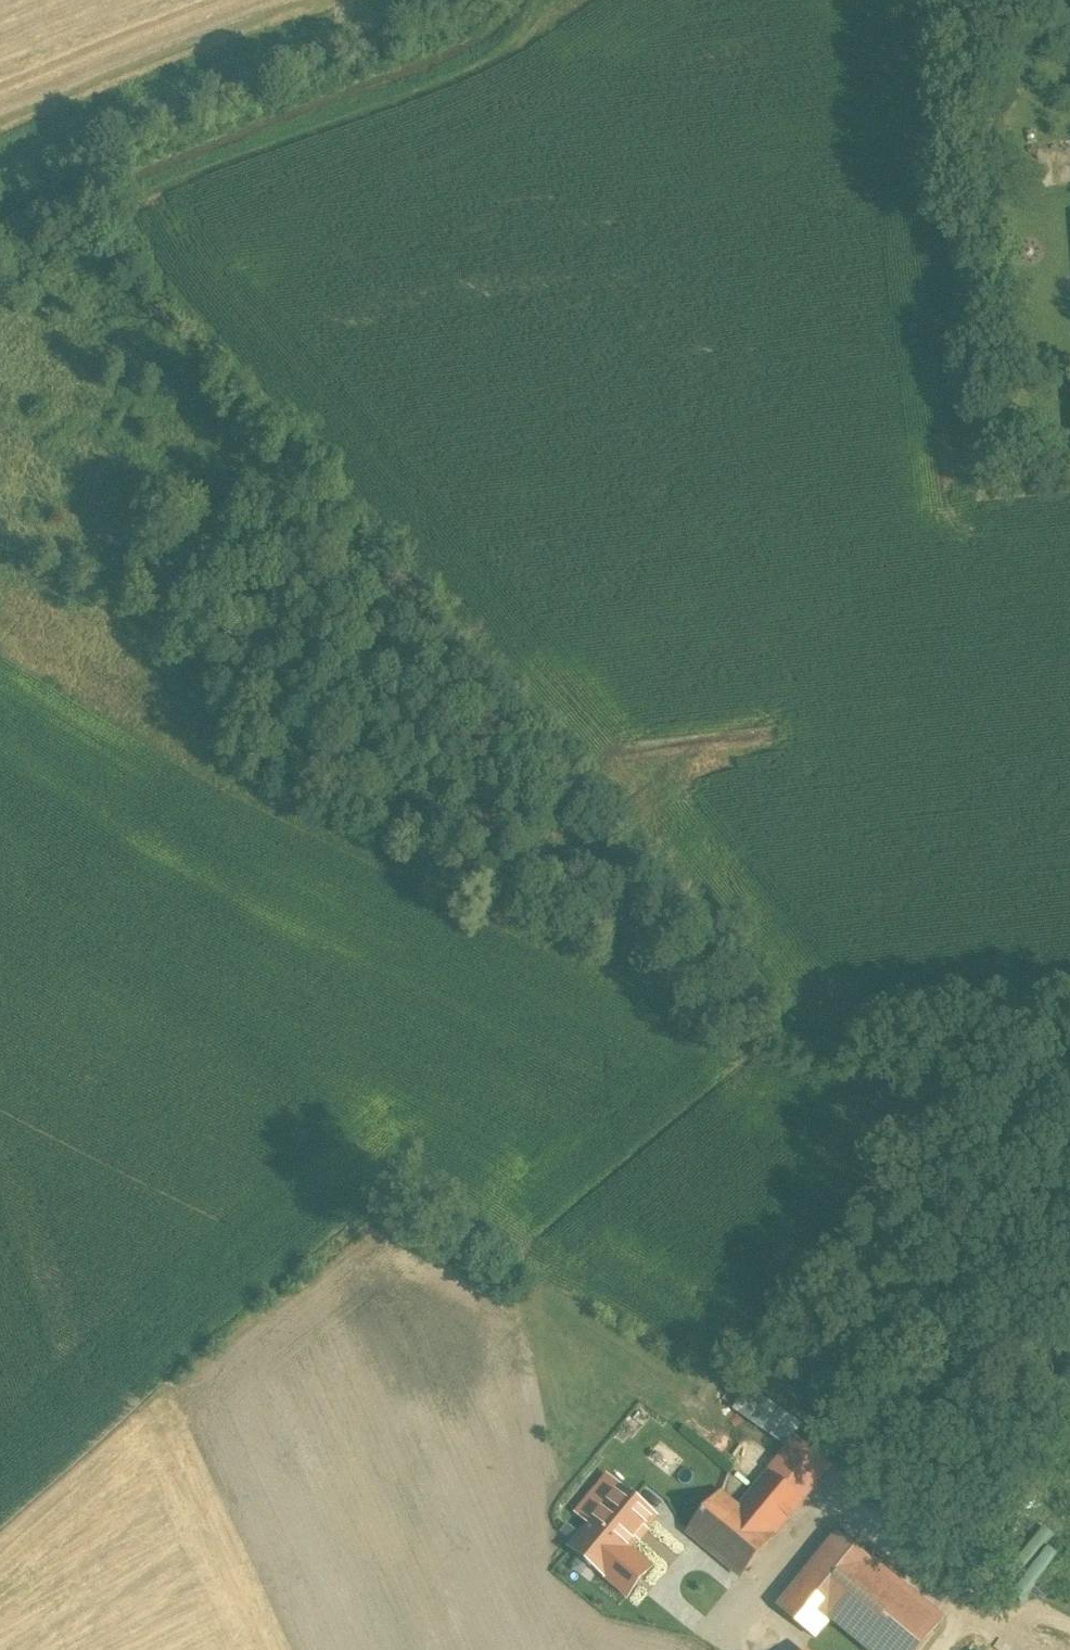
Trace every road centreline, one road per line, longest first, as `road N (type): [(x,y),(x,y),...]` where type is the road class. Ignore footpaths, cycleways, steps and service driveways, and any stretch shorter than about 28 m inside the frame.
road 1 (unclassified): [(426,0),(0,163)]

